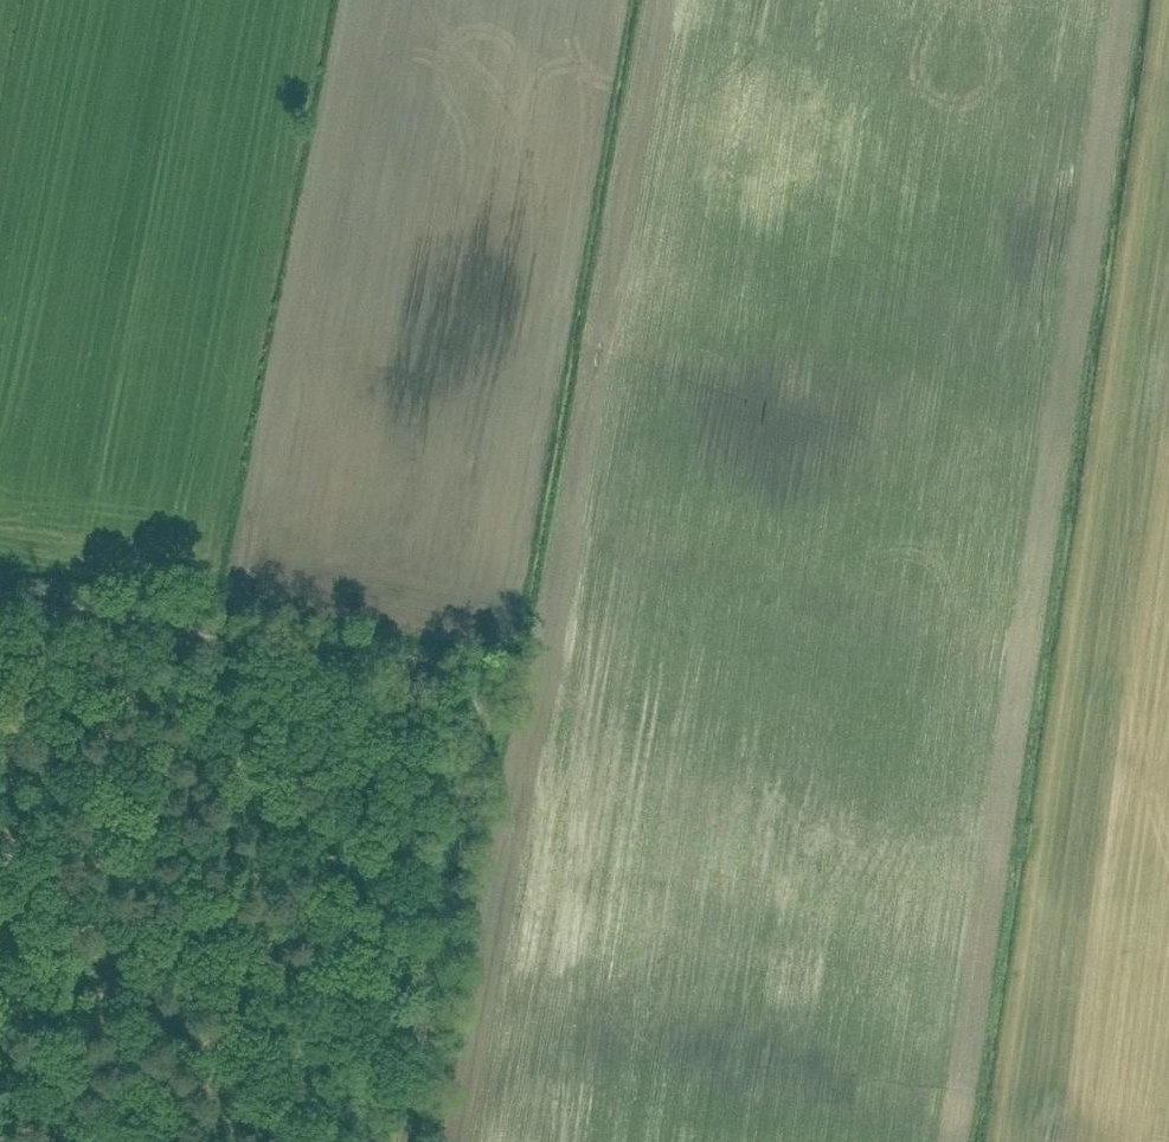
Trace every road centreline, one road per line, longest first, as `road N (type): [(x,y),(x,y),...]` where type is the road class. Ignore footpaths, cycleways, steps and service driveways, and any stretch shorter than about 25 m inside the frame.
road 1 (track): [(0,597),(474,675),(390,1141)]
road 2 (track): [(12,1141),(26,1064),(0,1009)]

